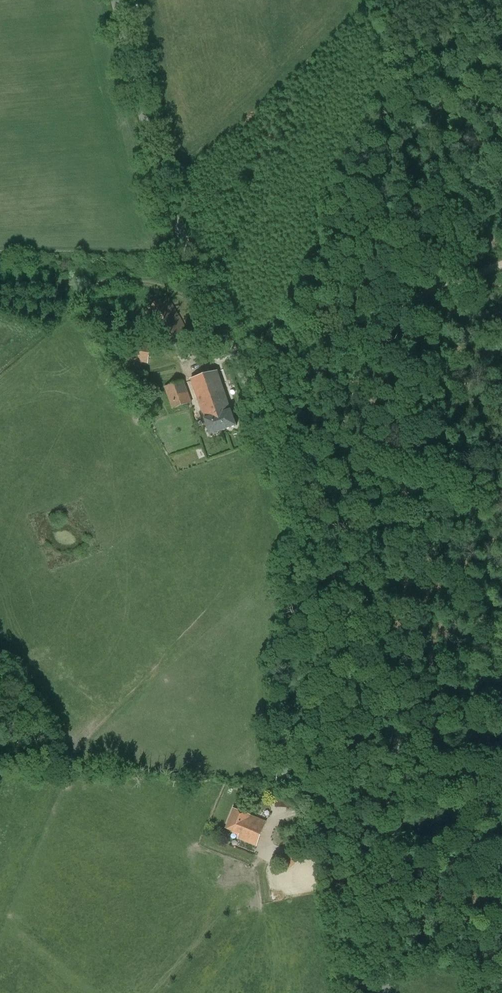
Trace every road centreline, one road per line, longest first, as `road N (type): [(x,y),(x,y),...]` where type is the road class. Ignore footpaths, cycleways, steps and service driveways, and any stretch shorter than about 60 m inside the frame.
road 1 (tertiary): [(386,992),(391,729),(173,220),(115,0)]
road 2 (track): [(501,264),(238,362)]

